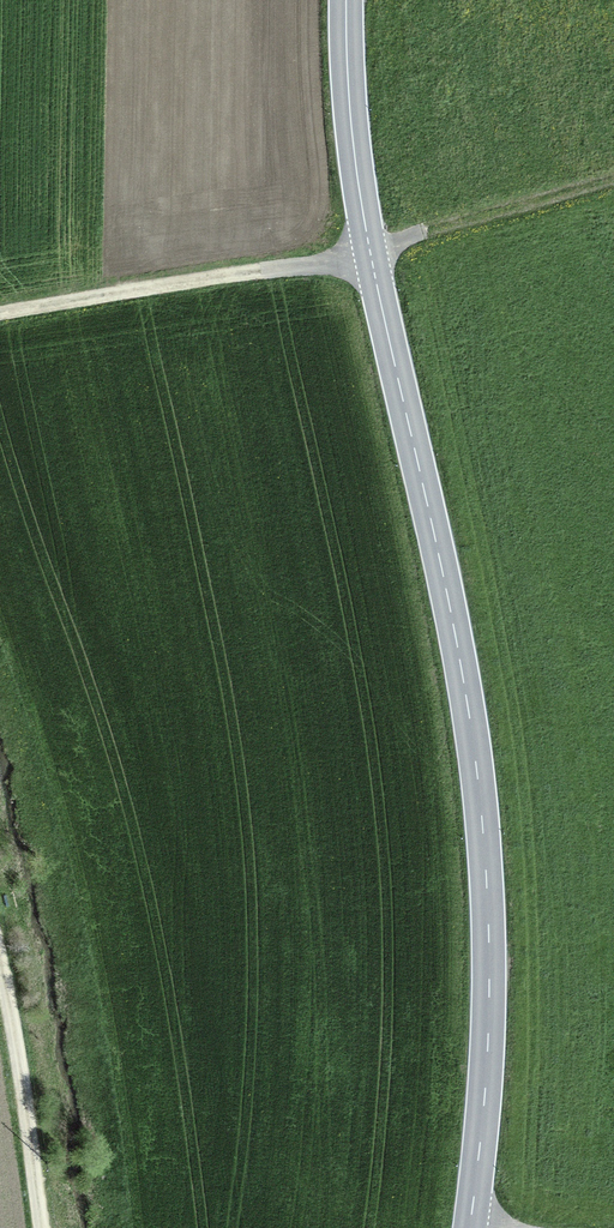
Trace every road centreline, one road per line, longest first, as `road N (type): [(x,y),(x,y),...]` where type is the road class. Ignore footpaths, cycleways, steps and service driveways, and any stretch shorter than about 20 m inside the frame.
road 1 (secondary): [(475,1227),(485,897),(472,748),(350,181),(347,0)]
road 2 (track): [(0,305),(362,249),(613,177)]
road 3 (track): [(42,1227),(0,967)]

